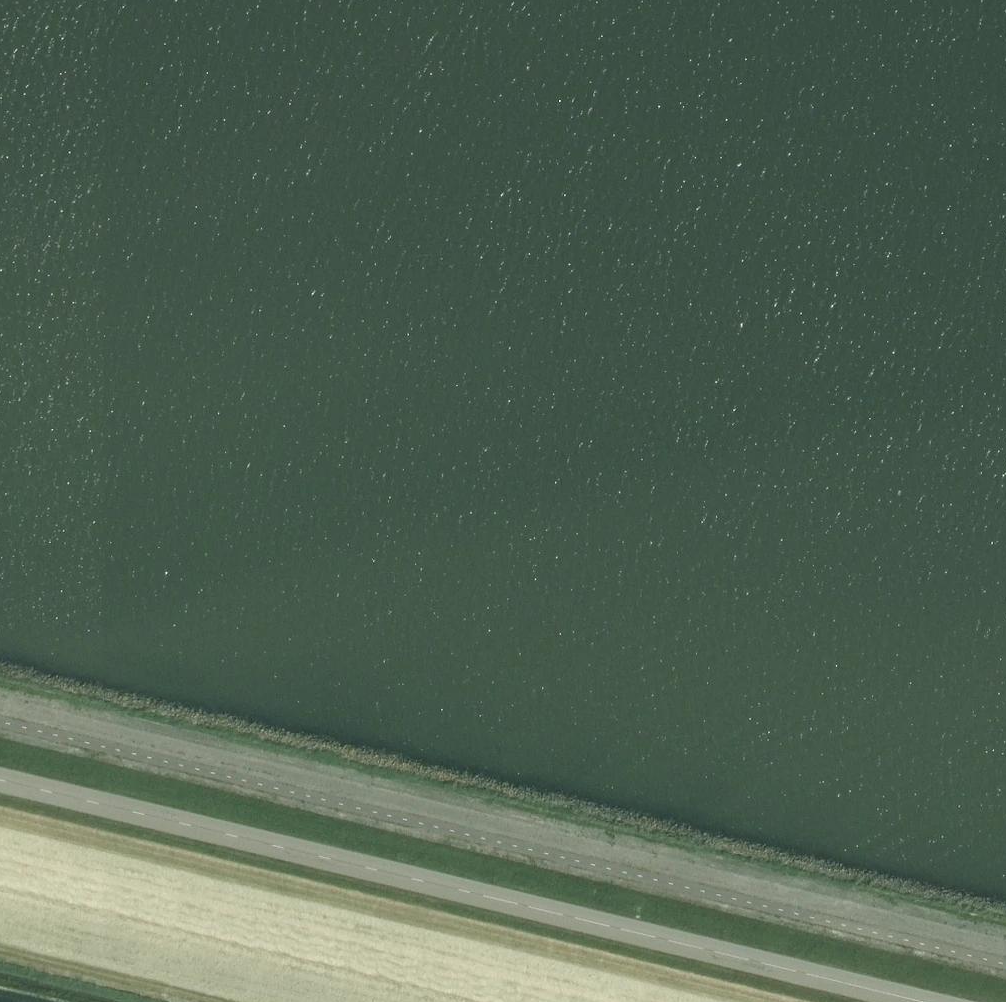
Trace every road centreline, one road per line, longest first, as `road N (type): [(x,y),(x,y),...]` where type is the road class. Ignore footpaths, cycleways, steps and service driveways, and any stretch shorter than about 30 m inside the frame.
road 1 (tertiary): [(908,1001),(0,777)]

